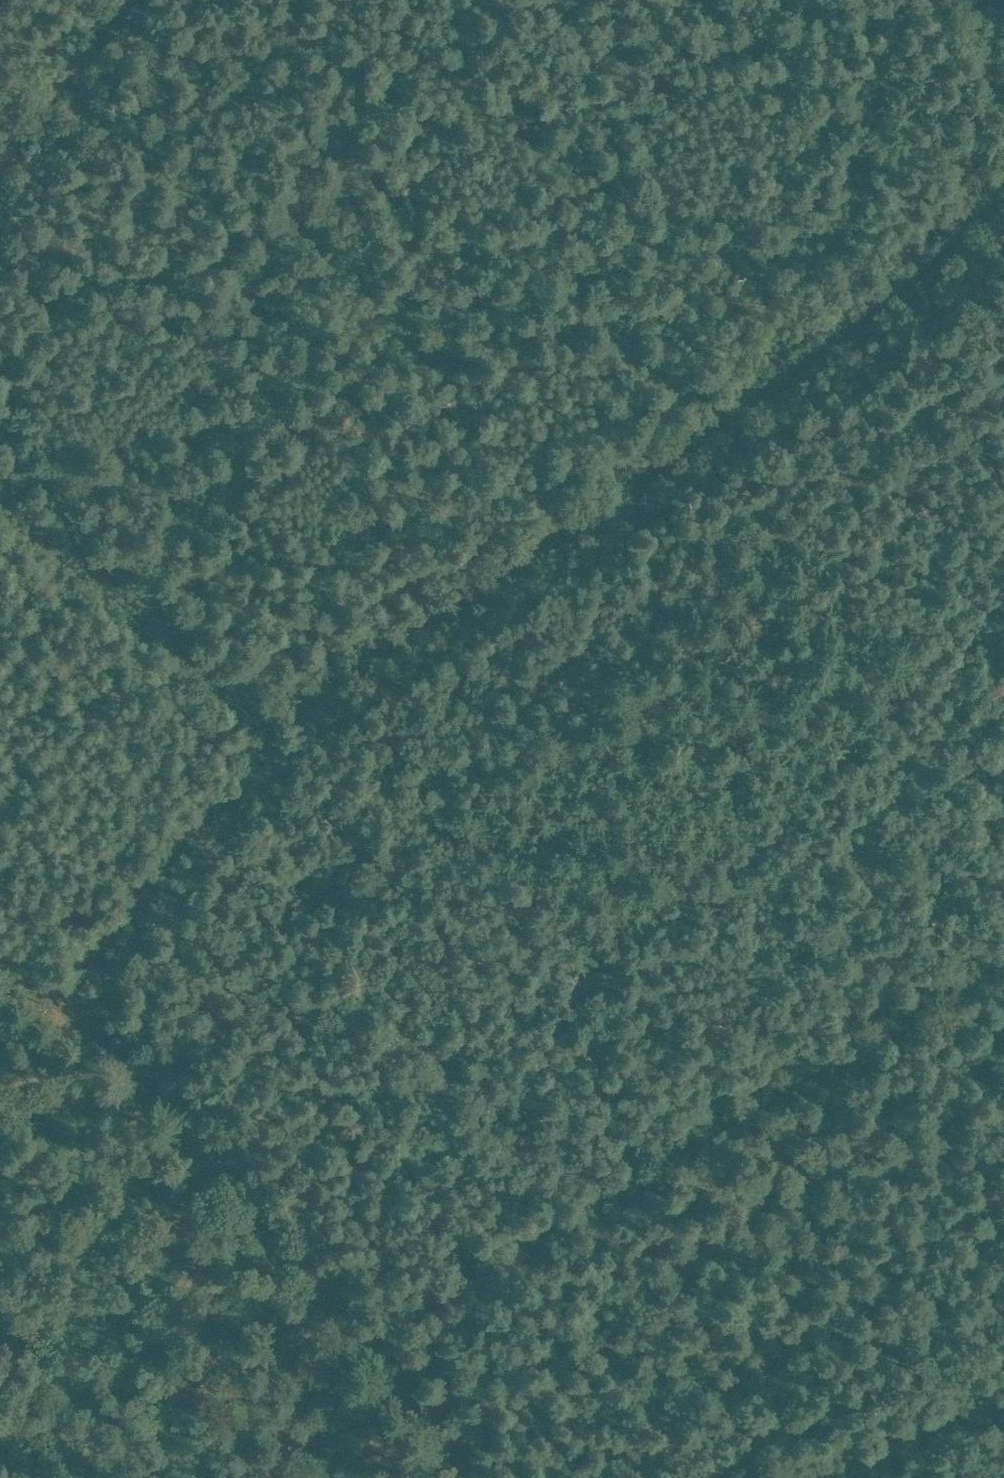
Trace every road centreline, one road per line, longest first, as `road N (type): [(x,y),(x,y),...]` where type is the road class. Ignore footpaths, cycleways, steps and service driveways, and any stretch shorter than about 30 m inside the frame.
road 1 (track): [(0,164),(123,0)]

